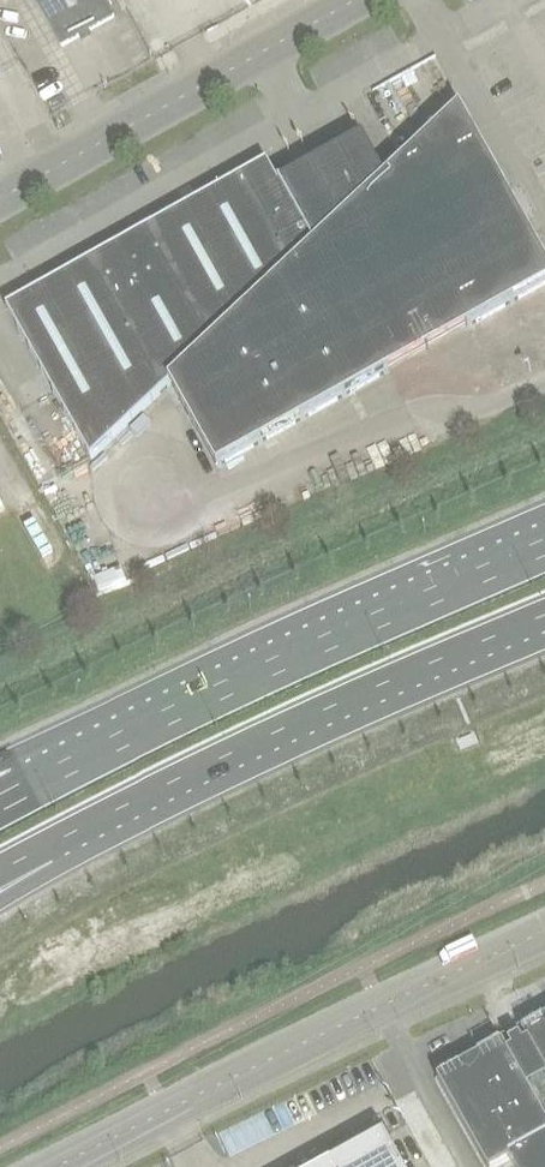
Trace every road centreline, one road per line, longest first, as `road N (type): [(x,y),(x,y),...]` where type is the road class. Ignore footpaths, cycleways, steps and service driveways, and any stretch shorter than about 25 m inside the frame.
road 1 (trunk): [(544,549),(30,786)]
road 2 (trunk): [(47,847),(544,617)]
road 3 (tertiary): [(544,932),(61,1166)]
road 4 (unclassified): [(0,198),(354,0)]

